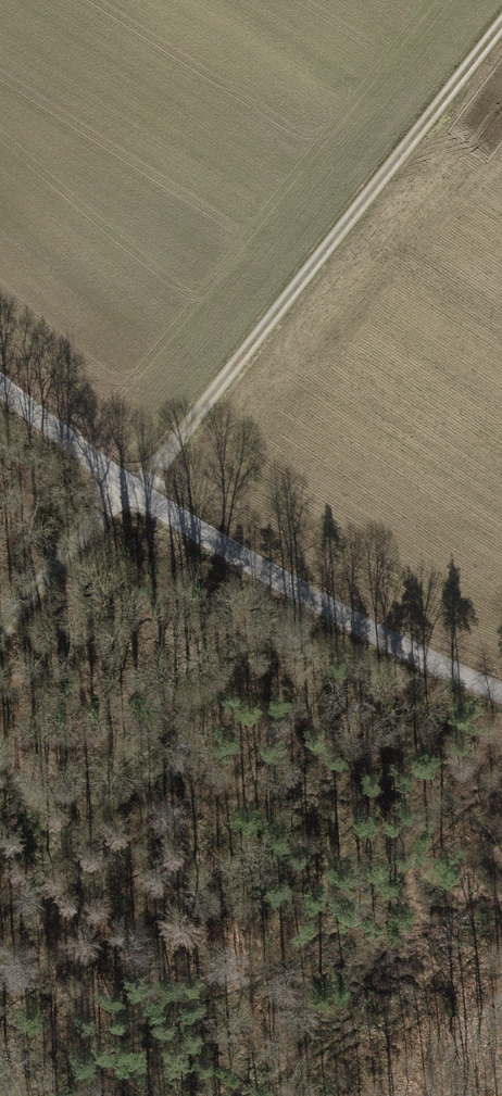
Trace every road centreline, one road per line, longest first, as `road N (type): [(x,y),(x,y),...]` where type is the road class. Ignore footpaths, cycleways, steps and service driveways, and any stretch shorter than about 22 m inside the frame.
road 1 (track): [(135,495),(501,23)]
road 2 (residential): [(0,382),(135,495),(328,608),(501,693)]
road 3 (track): [(121,486),(0,637)]

